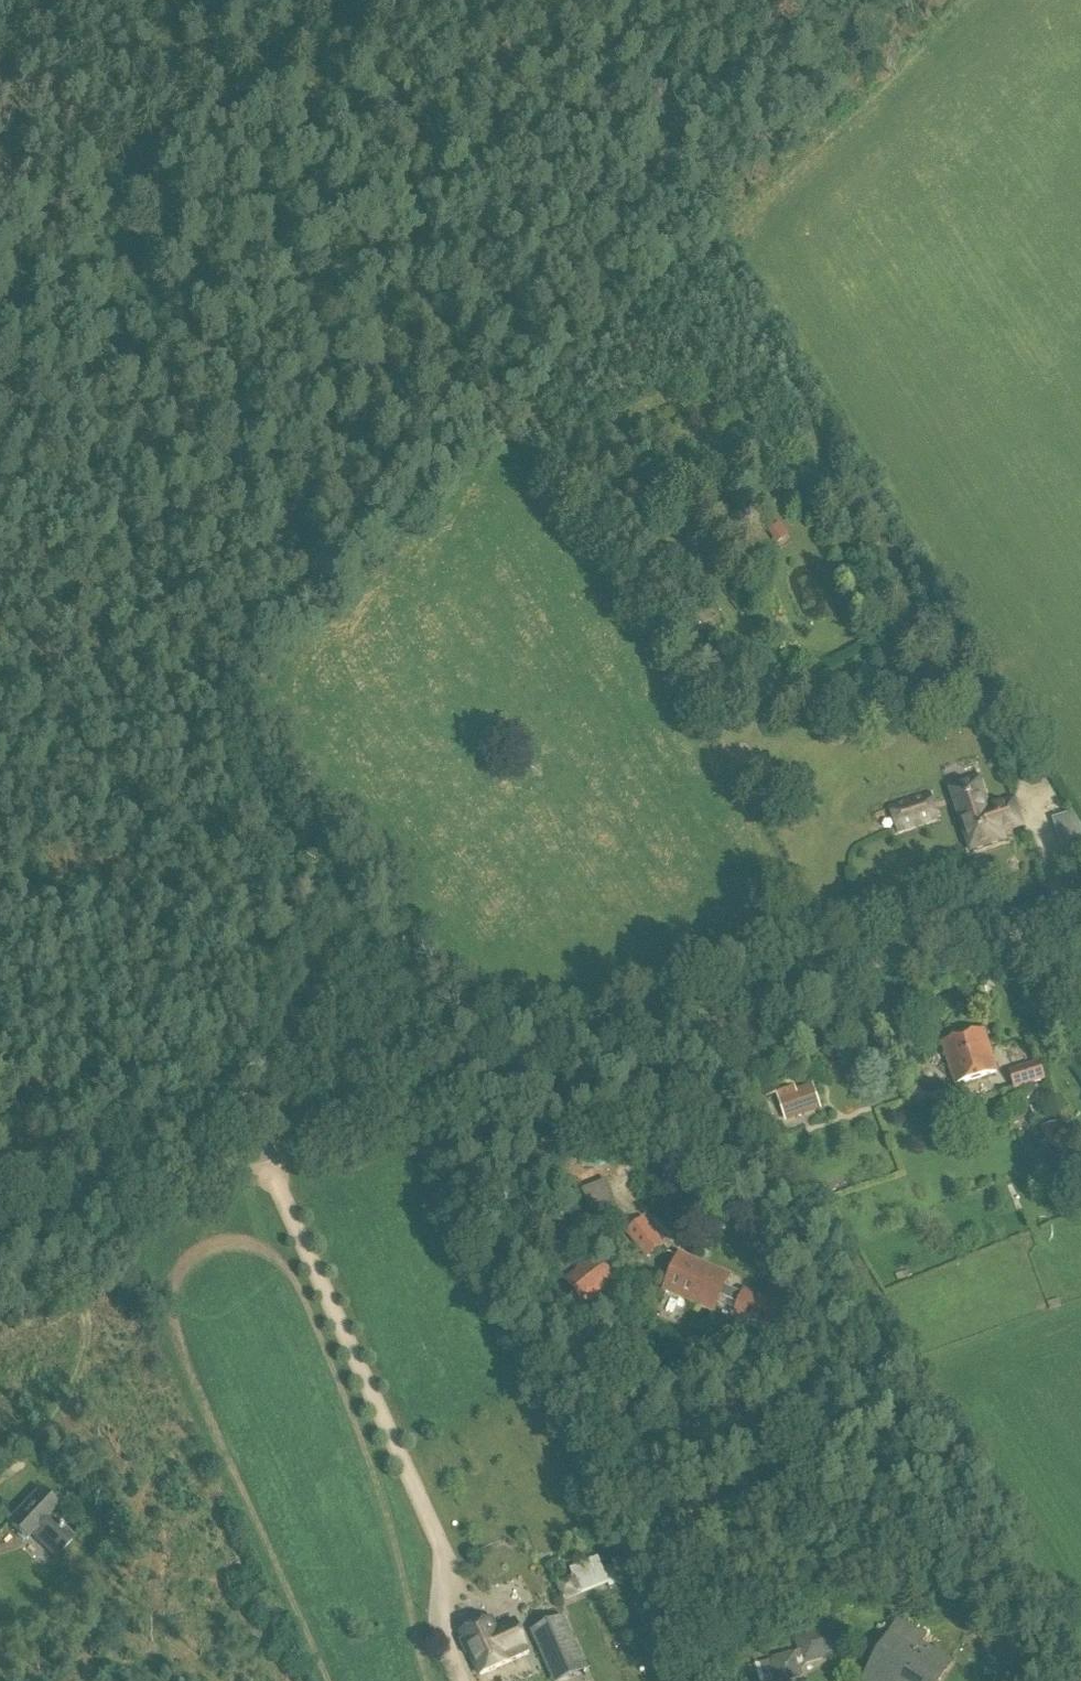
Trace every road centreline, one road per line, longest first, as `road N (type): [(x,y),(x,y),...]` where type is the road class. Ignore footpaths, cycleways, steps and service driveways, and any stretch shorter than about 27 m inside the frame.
road 1 (unclassified): [(1080,896),(0,1247)]
road 2 (track): [(68,1225),(87,1295),(85,1354),(50,1427),(0,1476)]

